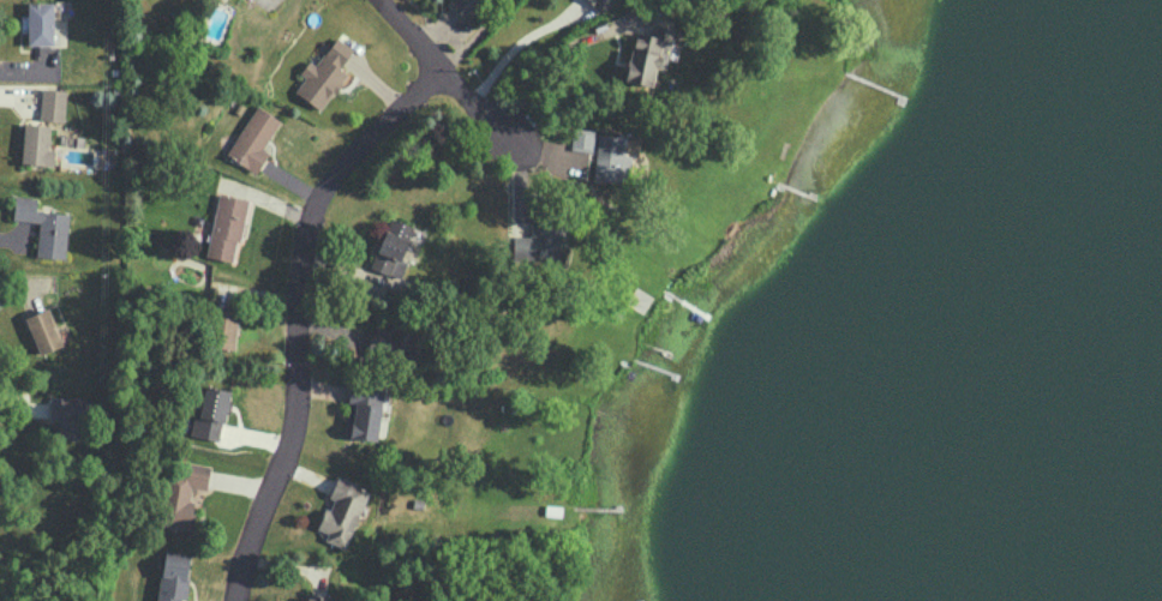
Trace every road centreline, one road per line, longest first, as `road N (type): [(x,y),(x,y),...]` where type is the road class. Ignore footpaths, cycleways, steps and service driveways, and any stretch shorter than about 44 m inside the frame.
road 1 (residential): [(235,600),(298,401),(295,266),(306,218),(340,168),(442,70)]
road 2 (residential): [(379,0),(529,154)]

